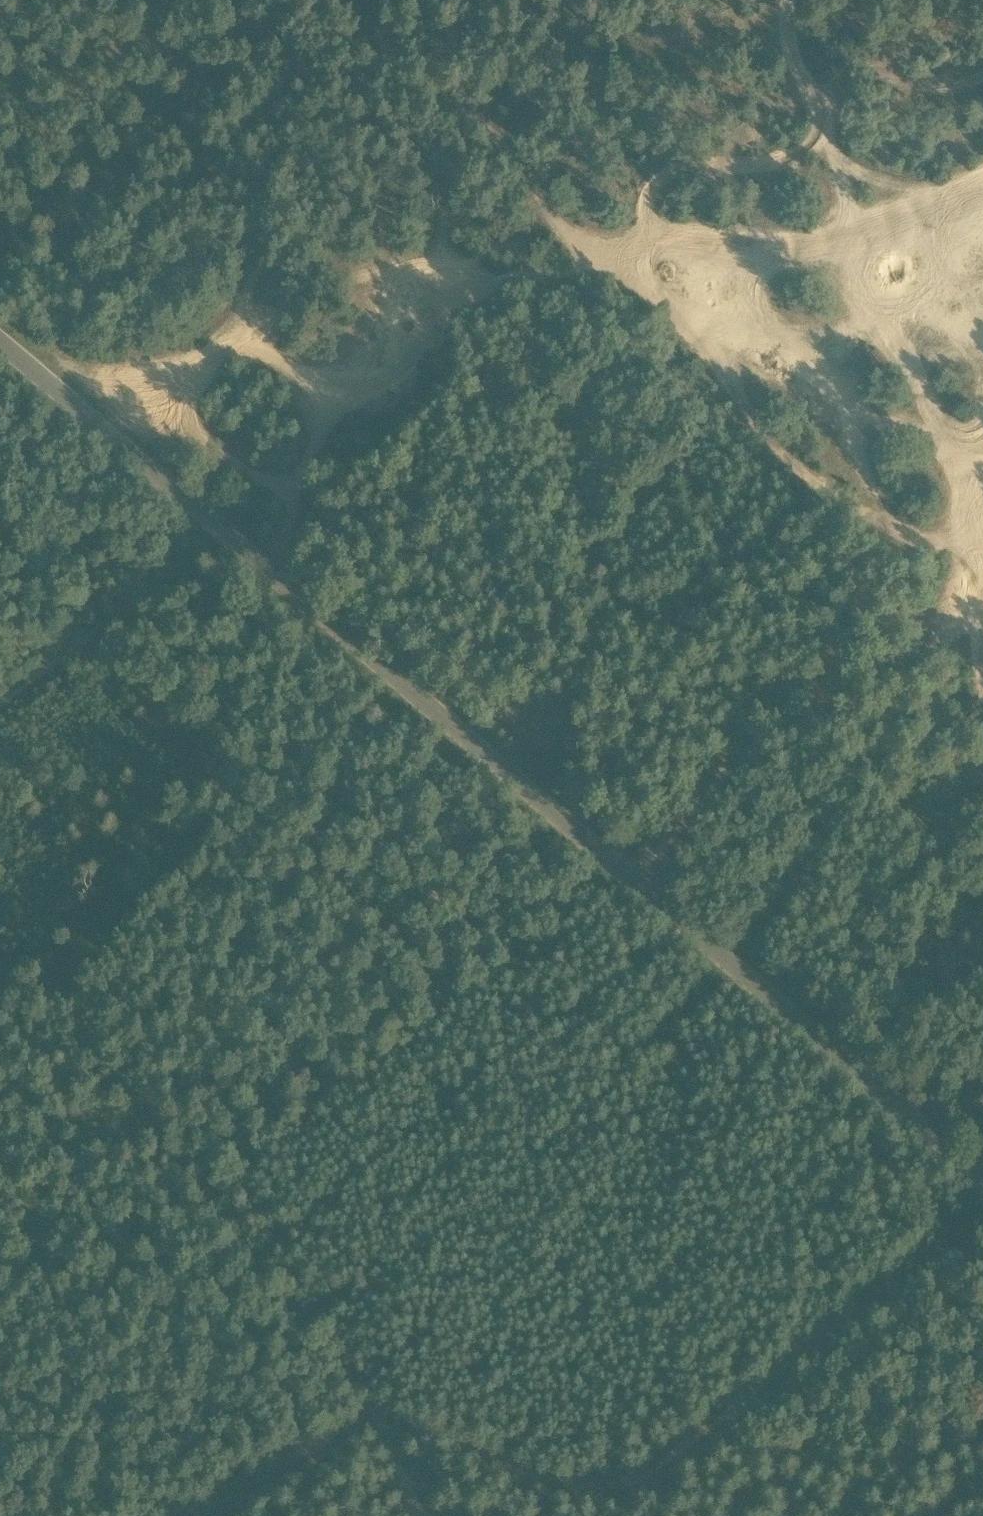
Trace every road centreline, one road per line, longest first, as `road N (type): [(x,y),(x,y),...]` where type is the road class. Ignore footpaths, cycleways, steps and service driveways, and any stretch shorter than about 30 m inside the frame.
road 1 (unclassified): [(982,1179),(0,343)]
road 2 (track): [(982,504),(888,424),(665,313),(586,243)]
road 3 (track): [(306,72),(442,113),(489,139),(533,204),(586,243)]

